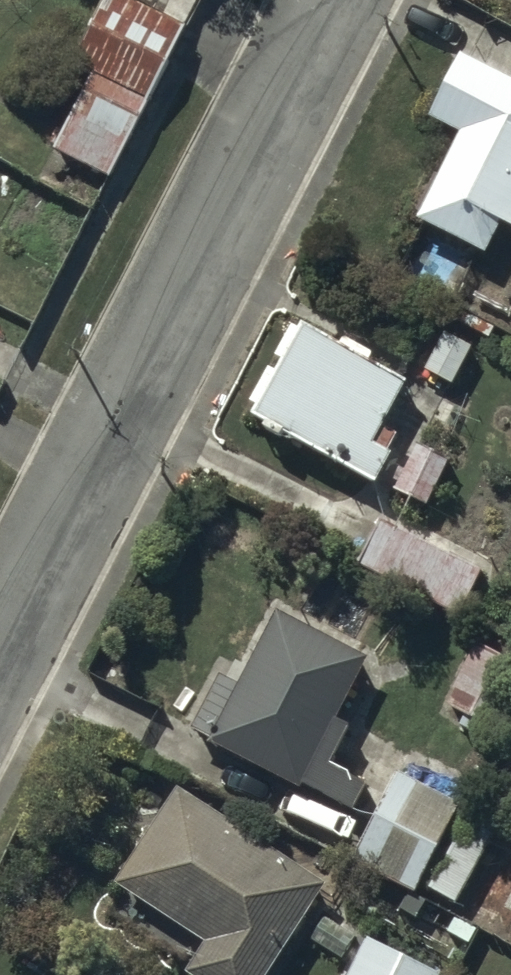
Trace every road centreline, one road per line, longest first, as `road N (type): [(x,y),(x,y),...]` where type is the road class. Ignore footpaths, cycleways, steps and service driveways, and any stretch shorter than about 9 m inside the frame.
road 1 (residential): [(0,644),(334,0)]

